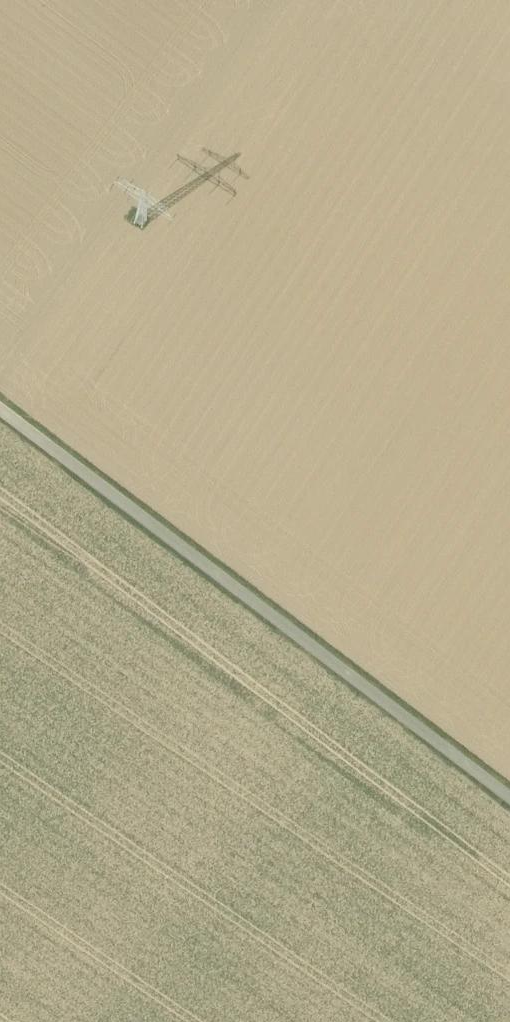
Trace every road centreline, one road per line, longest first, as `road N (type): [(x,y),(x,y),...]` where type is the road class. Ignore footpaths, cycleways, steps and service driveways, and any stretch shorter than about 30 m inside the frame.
road 1 (unclassified): [(0,411),(509,793)]

